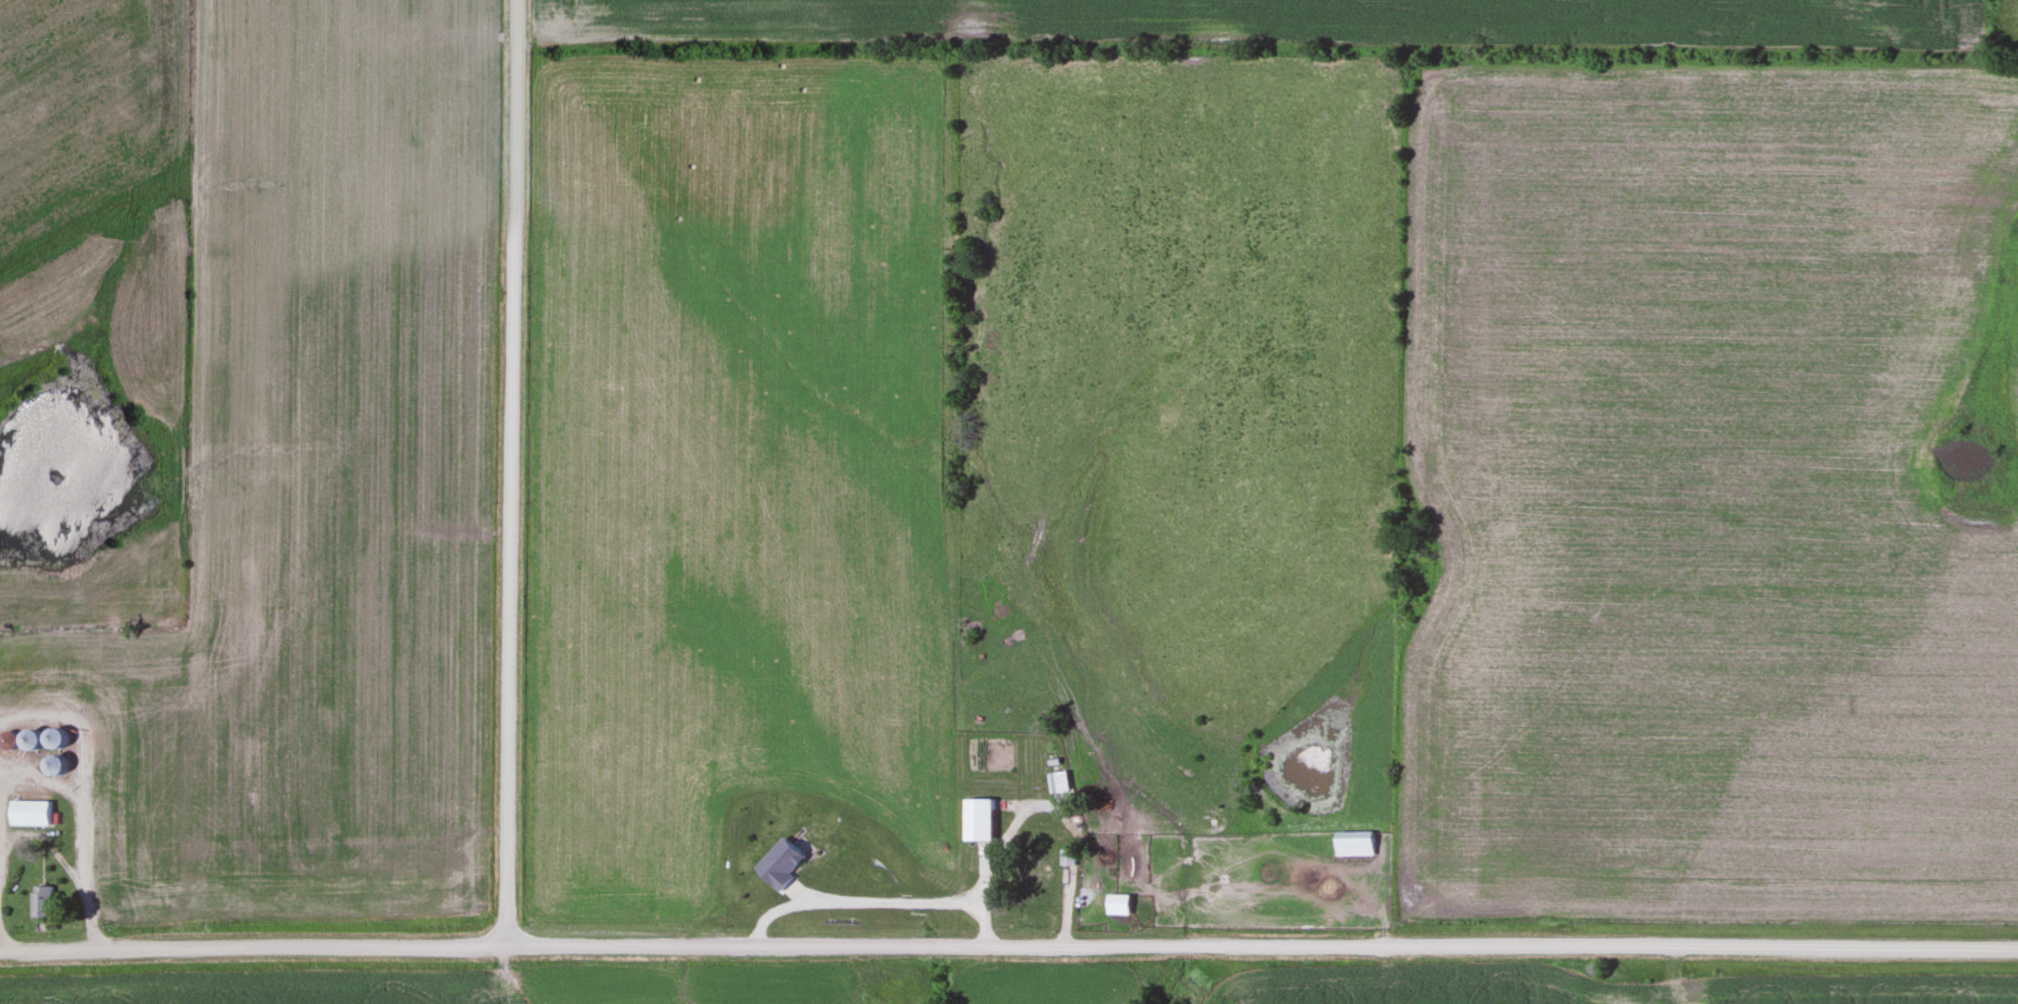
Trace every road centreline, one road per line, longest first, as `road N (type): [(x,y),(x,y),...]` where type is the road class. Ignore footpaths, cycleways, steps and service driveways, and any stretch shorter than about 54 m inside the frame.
road 1 (residential): [(507,946),(2017,949)]
road 2 (residential): [(507,946),(516,0)]
road 3 (residential): [(0,952),(507,946)]

